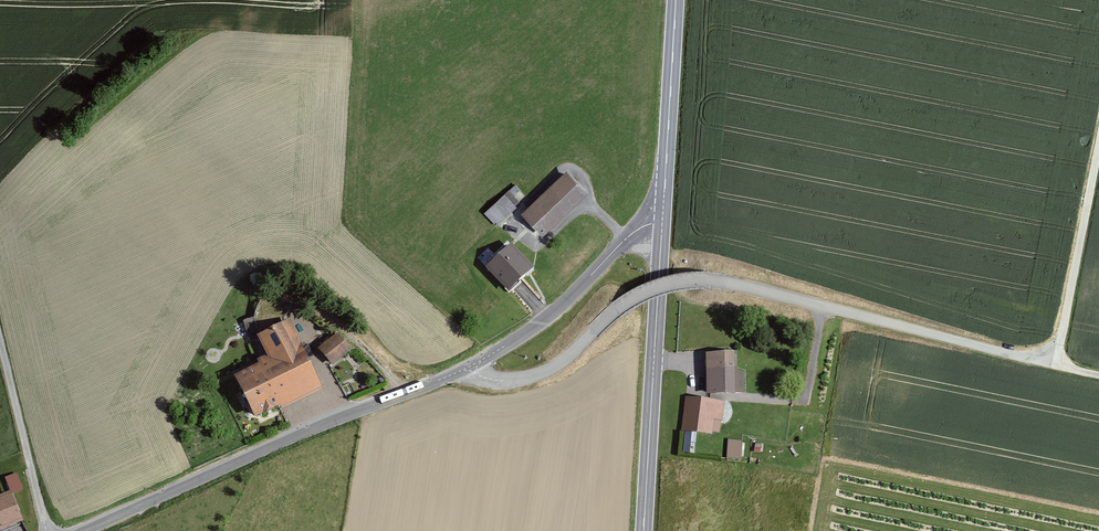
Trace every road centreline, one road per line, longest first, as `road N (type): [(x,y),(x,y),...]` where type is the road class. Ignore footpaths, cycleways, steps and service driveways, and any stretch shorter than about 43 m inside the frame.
road 1 (residential): [(464,370),(501,384),(534,376),(631,299),(688,280),(738,284),(1056,365)]
road 2 (tertiary): [(464,370),(81,530)]
road 3 (primary): [(662,223),(644,530)]
road 4 (track): [(1098,375),(1056,365),(1098,141)]
road 5 (tertiary): [(662,223),(637,230),(550,316),(464,370)]
road 6 (primary): [(675,0),(662,223)]
road 7 (track): [(0,343),(46,530)]
road 8 (track): [(406,395),(365,347),(302,300),(276,302),(272,326)]

